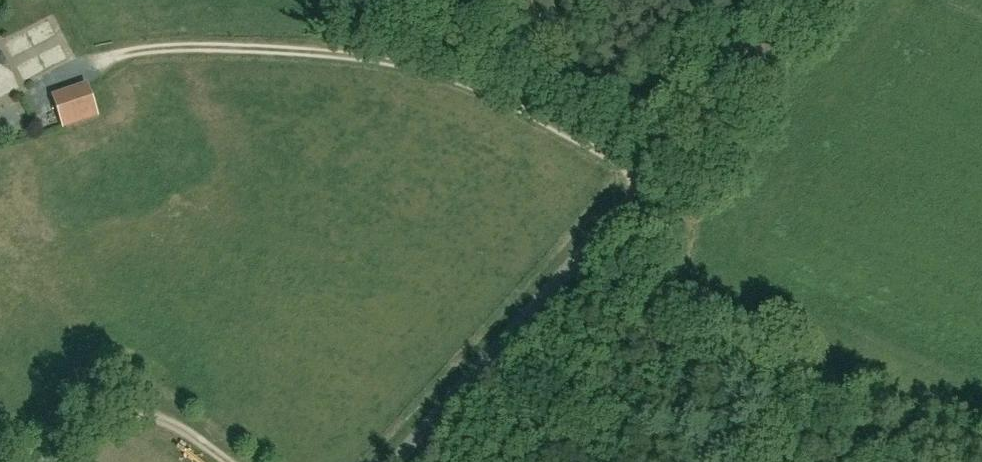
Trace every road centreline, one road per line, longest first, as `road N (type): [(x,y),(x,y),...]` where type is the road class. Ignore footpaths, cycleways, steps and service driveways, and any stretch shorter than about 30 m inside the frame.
road 1 (unclassified): [(406,461),(611,228),(830,0)]
road 2 (track): [(653,184),(608,153),(476,86),(381,58),(215,47),(92,62)]
road 3 (track): [(234,461),(153,411),(133,417),(79,461)]

